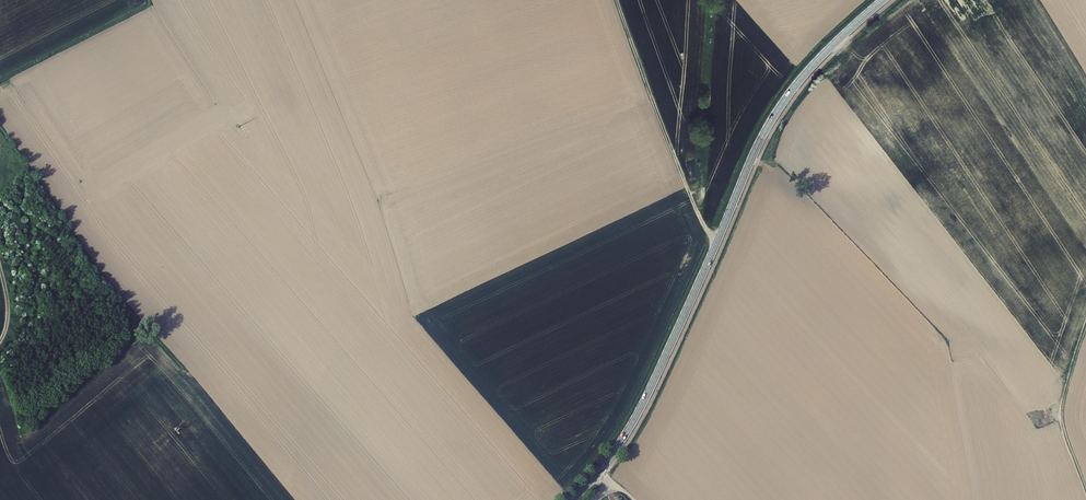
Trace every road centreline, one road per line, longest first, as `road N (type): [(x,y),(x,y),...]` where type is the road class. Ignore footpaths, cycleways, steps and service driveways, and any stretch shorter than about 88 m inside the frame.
road 1 (tertiary): [(887,0),(821,58),(772,118),(642,404),(598,474)]
road 2 (track): [(716,240),(676,160),(617,0)]

